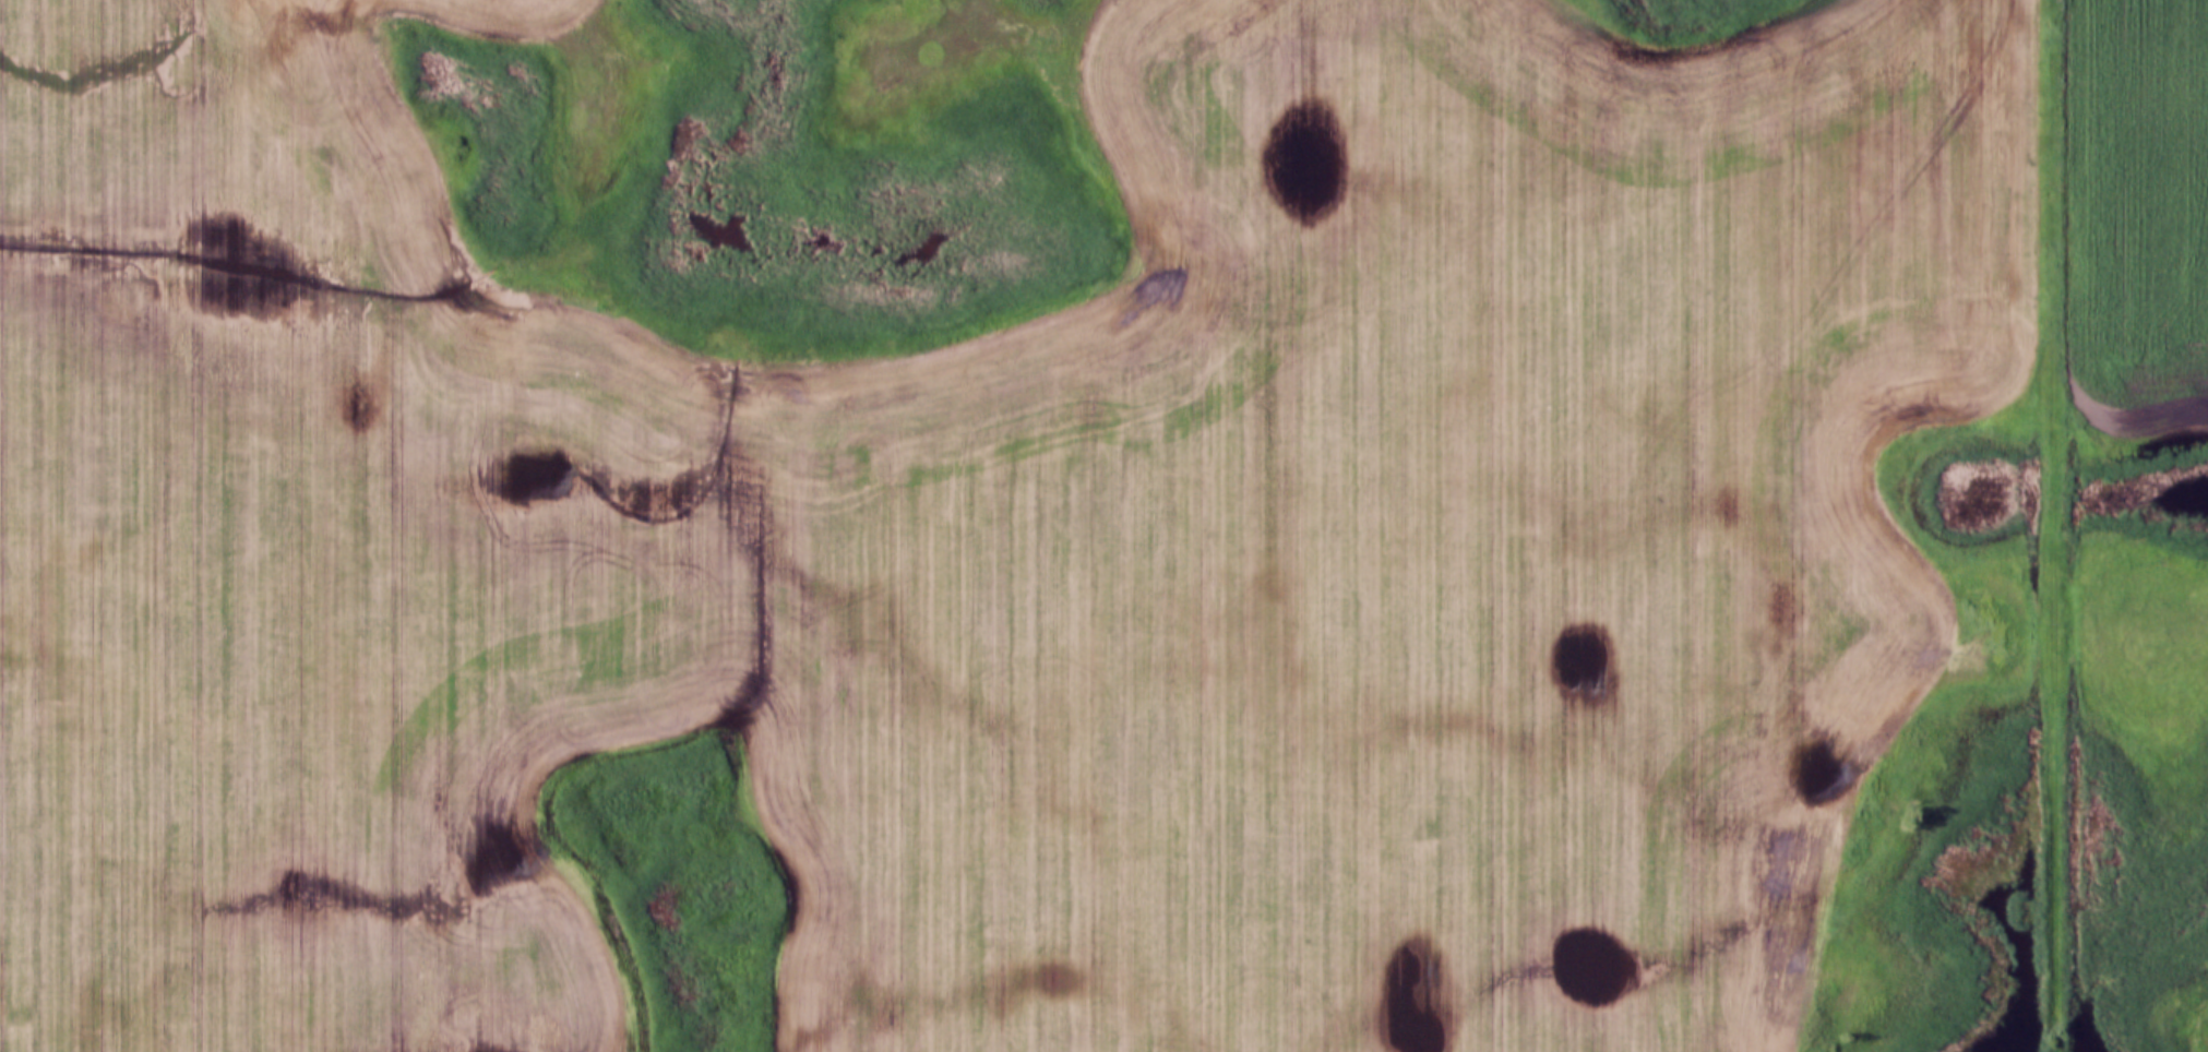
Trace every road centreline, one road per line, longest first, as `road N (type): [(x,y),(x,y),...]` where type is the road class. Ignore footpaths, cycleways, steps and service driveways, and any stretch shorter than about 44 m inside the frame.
road 1 (track): [(2058,1051),(2068,0)]

